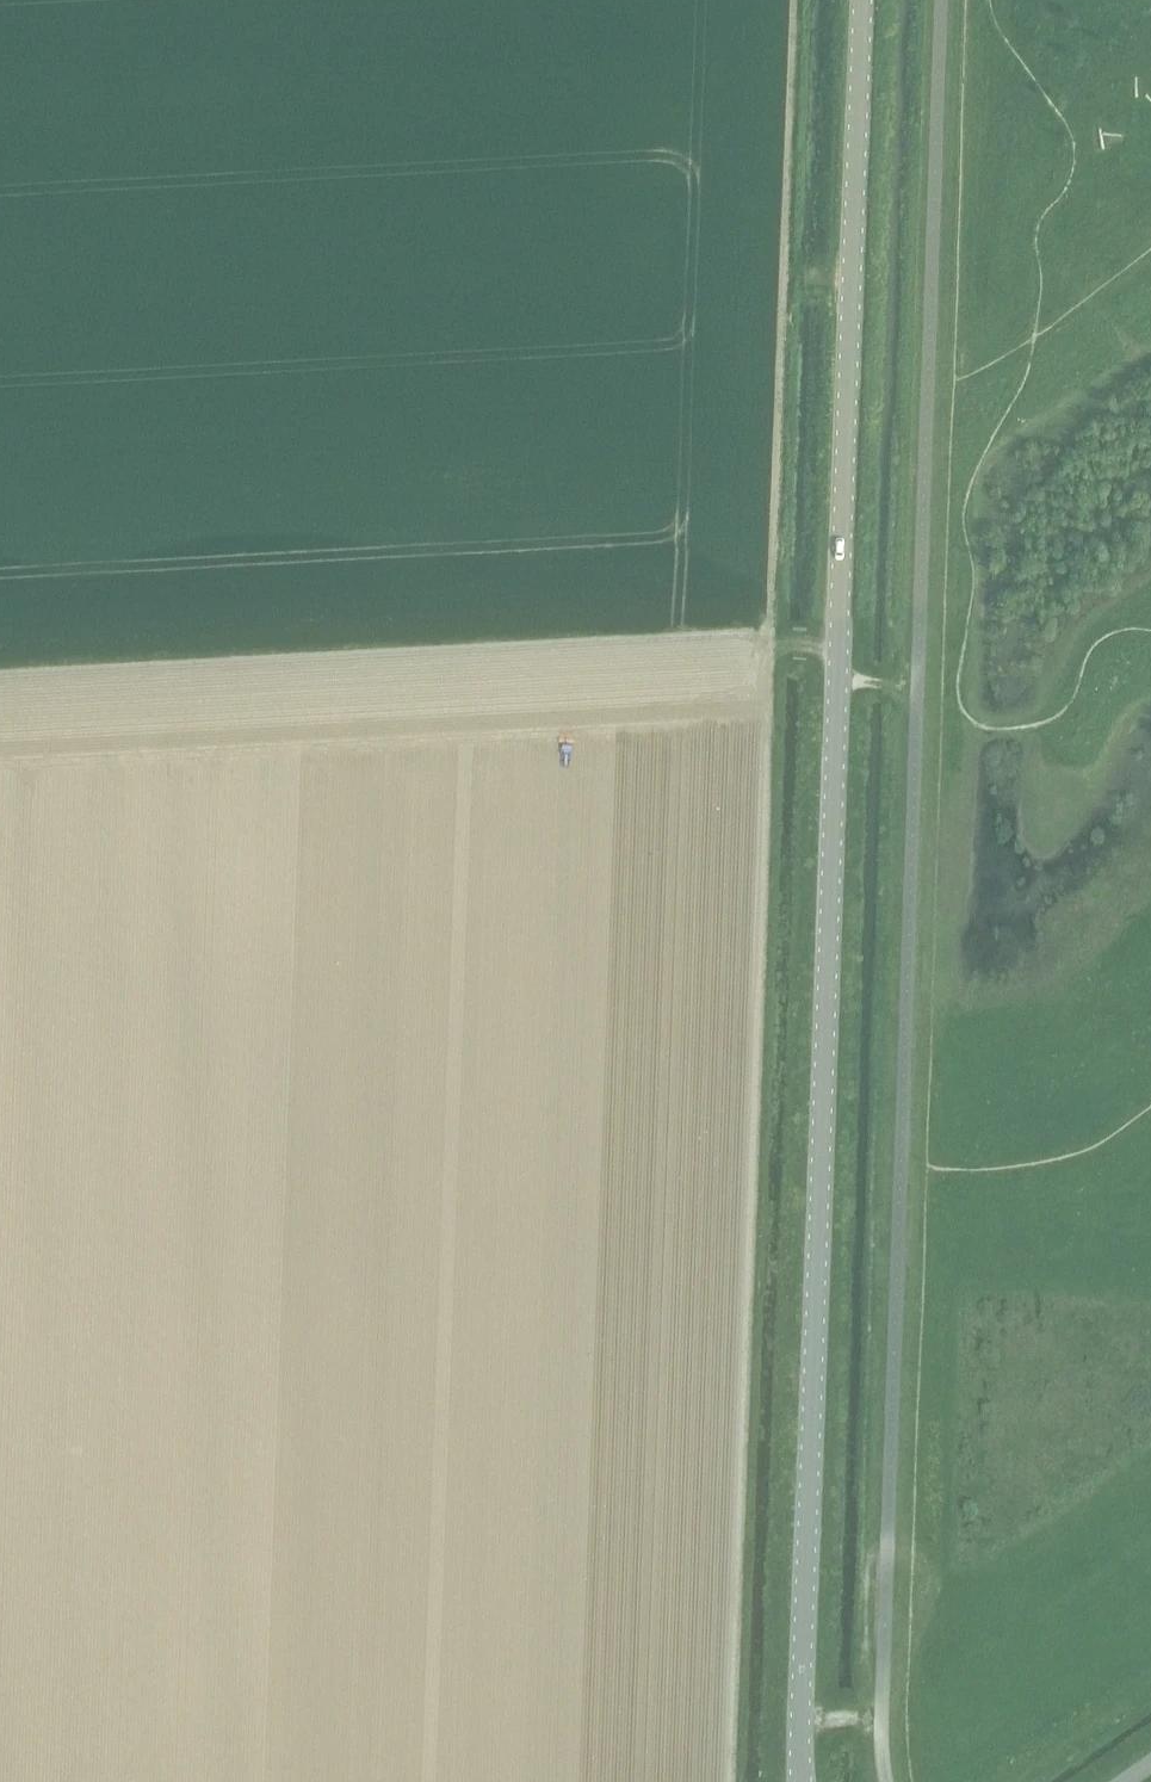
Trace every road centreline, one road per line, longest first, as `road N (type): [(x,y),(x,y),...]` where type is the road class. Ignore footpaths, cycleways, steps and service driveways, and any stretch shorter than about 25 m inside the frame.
road 1 (tertiary): [(801,1781),(863,0)]

